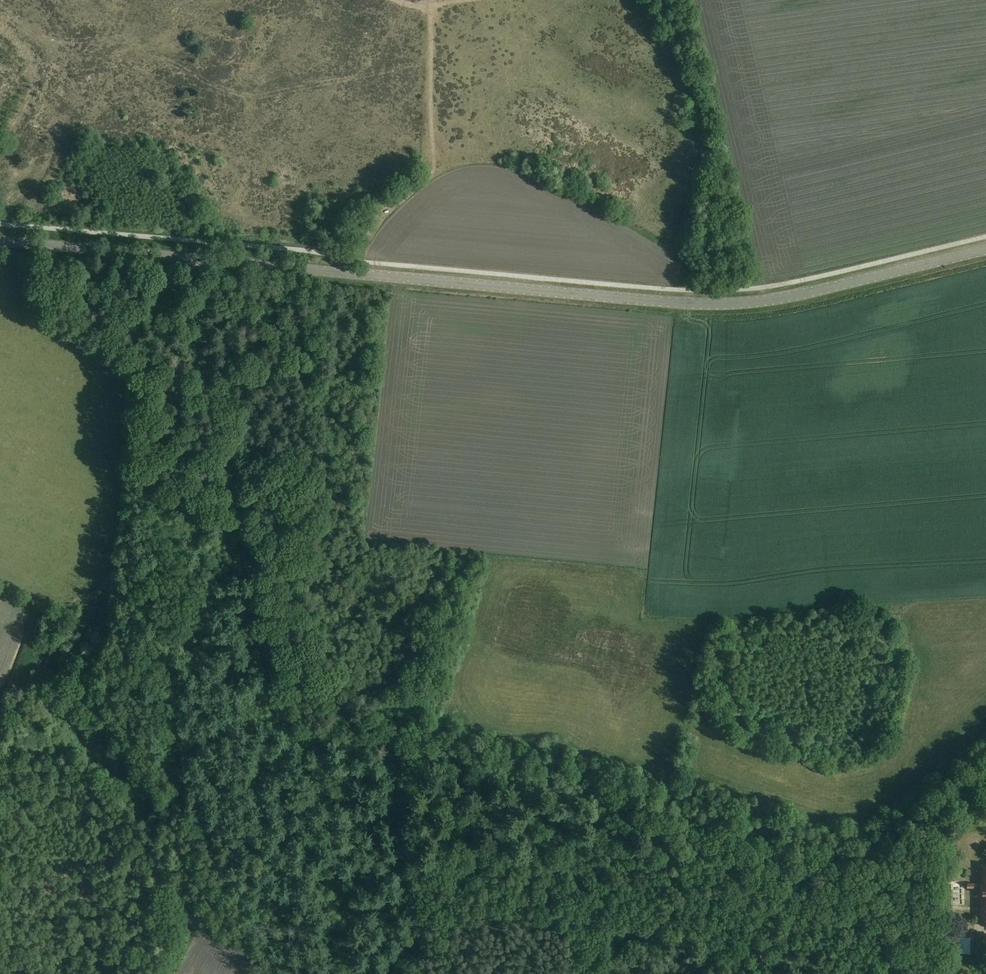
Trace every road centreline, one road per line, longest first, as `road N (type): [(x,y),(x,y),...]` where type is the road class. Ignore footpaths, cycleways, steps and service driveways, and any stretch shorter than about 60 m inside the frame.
road 1 (tertiary): [(985,250),(771,300),(676,303),(0,242)]
road 2 (track): [(924,973),(926,824)]

